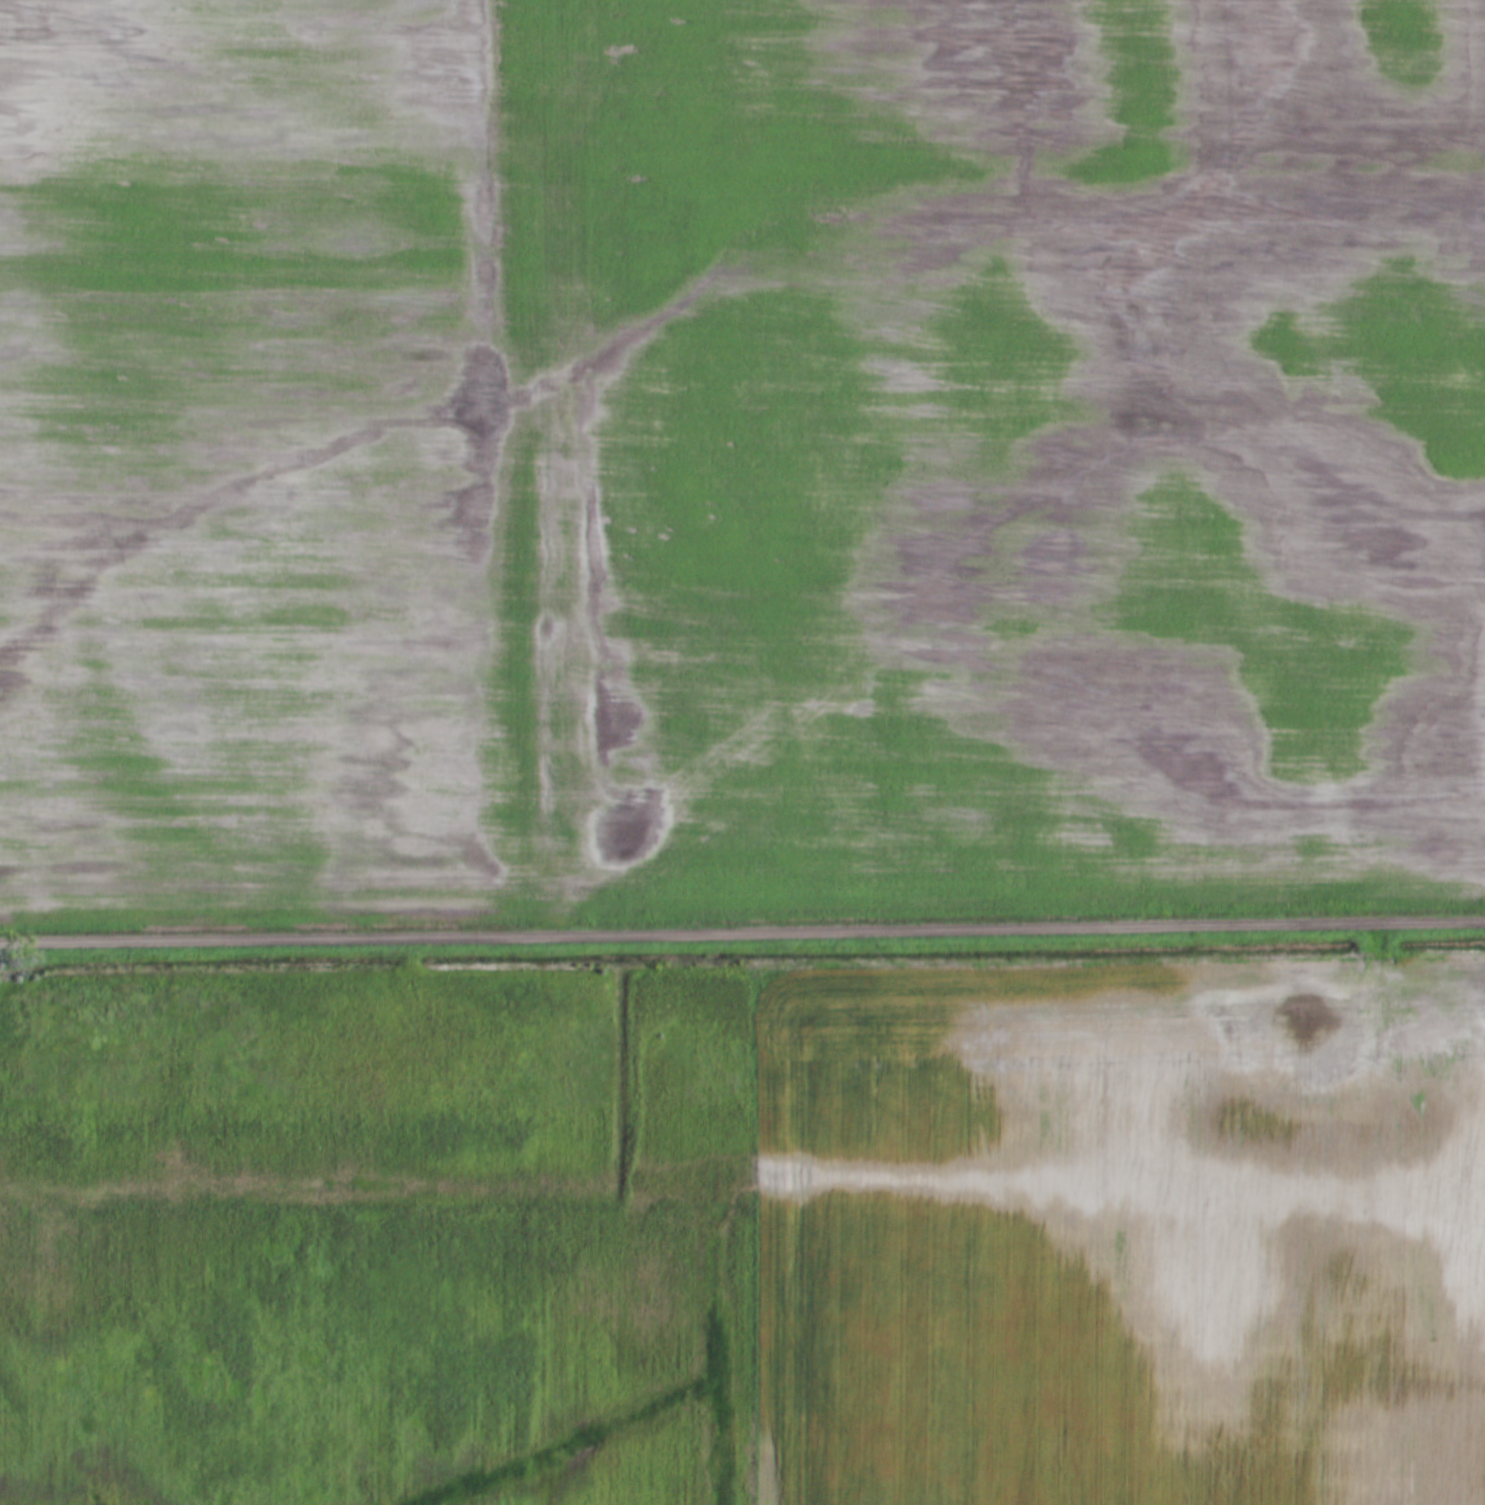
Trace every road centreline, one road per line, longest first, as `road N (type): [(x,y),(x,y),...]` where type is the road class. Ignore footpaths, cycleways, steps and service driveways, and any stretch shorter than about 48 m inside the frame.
road 1 (track): [(1484,923),(0,947)]

